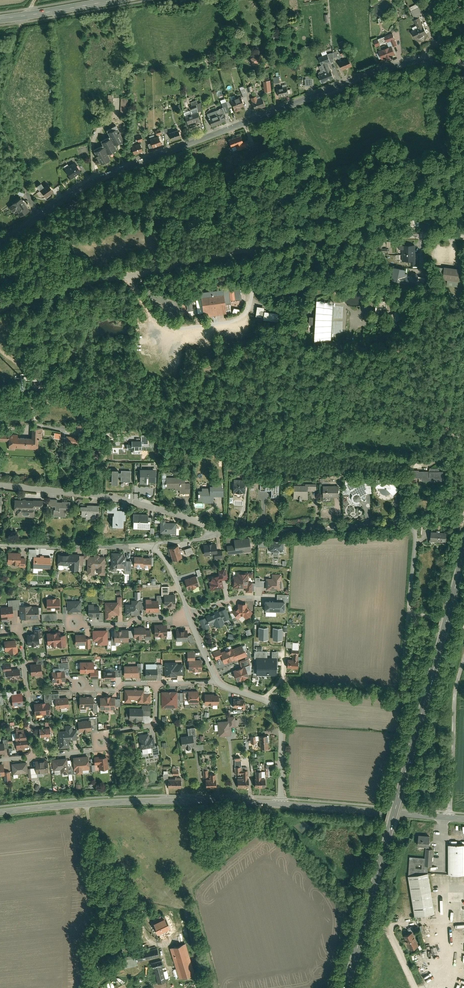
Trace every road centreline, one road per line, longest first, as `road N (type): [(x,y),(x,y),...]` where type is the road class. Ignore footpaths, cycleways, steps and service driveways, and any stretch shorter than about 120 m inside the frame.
road 1 (residential): [(0,245),(100,182),(376,73),(463,64)]
road 2 (primary): [(345,987),(463,545)]
road 3 (residential): [(0,307),(89,280),(259,247),(423,241)]
road 4 (residential): [(216,533),(408,524),(415,544),(409,612),(438,618)]
road 5 (tertiary): [(0,813),(126,802),(280,804)]
road 6 (residential): [(0,481),(108,493),(216,533)]
road 7 (unclassified): [(449,432),(459,325),(449,294),(425,269),(423,241)]
road 8 (track): [(409,612),(399,692),(282,679)]
road 9 (residential): [(0,761),(33,757),(20,631),(0,633)]
road 10 (tertiary): [(280,804),(450,817)]
road 11 (residential): [(280,804),(276,710),(216,682)]
road 12 (residential): [(450,817),(454,701),(463,660)]
road 13 (residential): [(150,545),(0,544)]
road 14 (residential): [(156,684),(154,724),(109,732),(93,751),(60,754)]
road 15 (primary): [(120,0),(0,20)]

